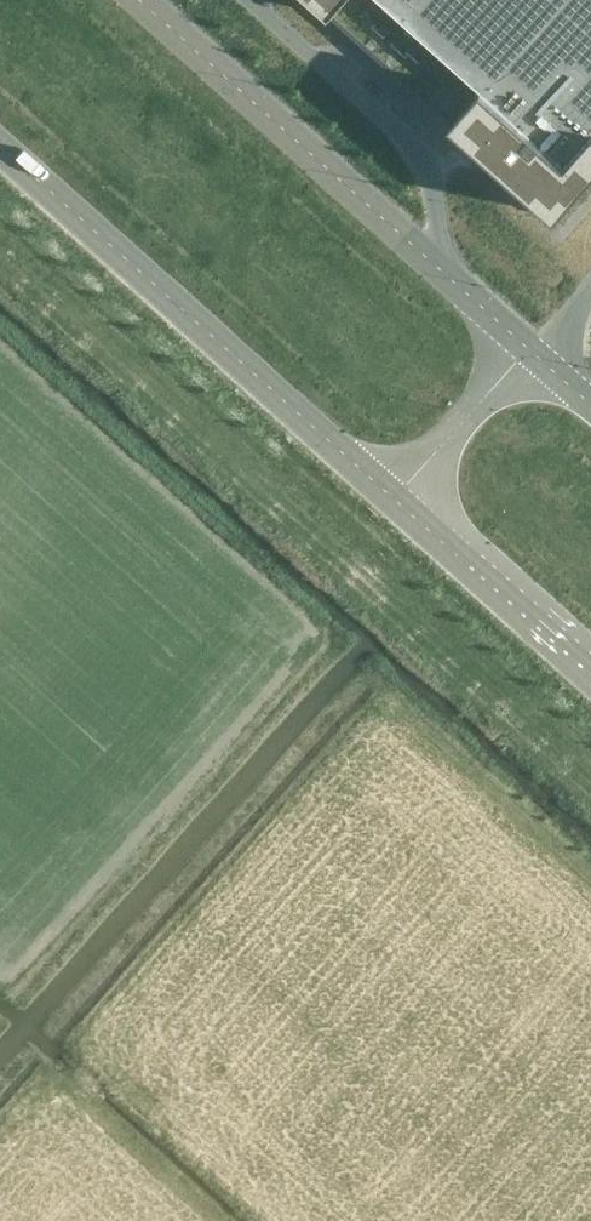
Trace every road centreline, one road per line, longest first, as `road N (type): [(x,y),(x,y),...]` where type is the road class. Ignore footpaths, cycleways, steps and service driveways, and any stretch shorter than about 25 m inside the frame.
road 1 (unclassified): [(0,148),(394,498)]
road 2 (unclassified): [(529,348),(141,0)]
road 3 (unclassified): [(394,498),(590,674)]
road 4 (unclassified): [(529,348),(394,498)]

